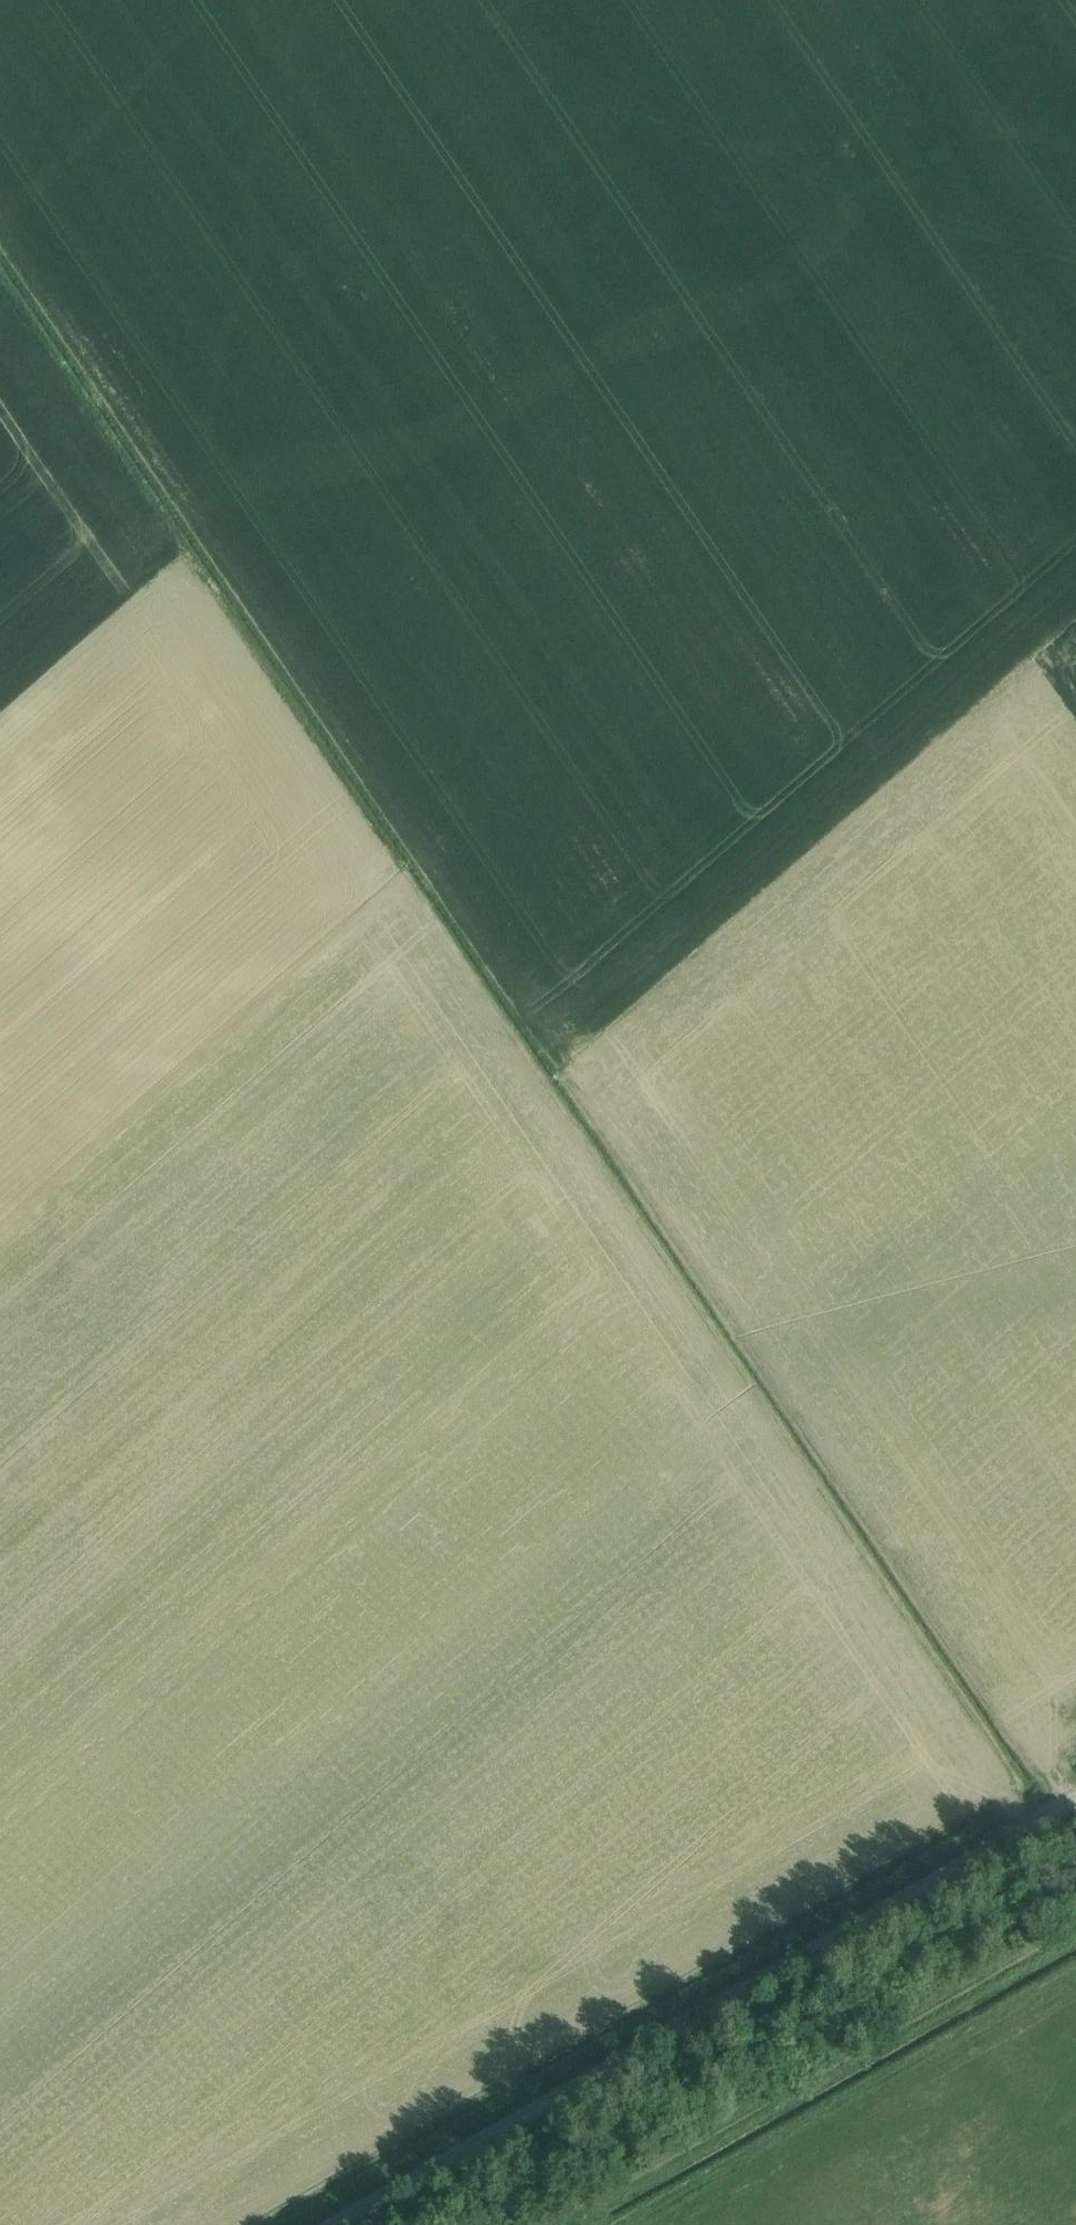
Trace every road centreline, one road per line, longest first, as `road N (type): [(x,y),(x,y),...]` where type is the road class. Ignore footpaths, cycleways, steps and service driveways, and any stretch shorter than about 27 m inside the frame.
road 1 (unclassified): [(324,2224),(1075,1790)]
road 2 (track): [(543,2224),(1075,1921)]

